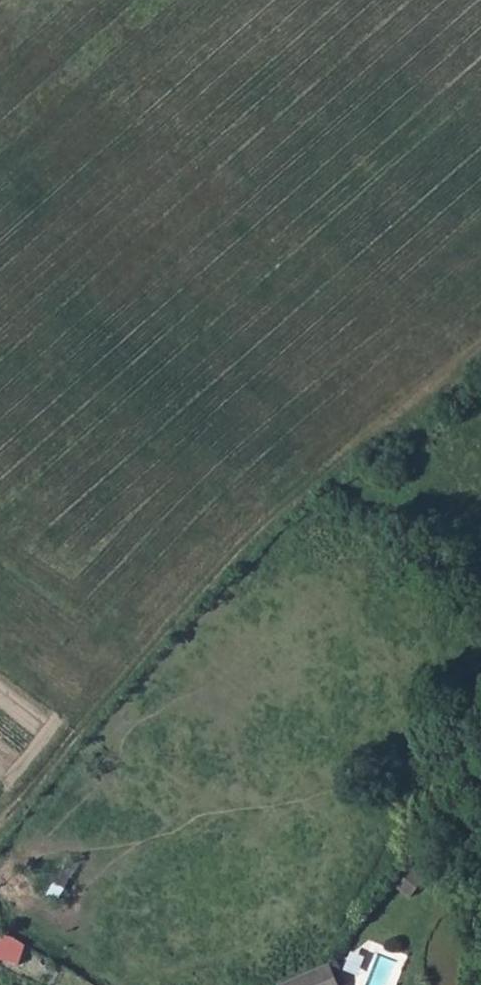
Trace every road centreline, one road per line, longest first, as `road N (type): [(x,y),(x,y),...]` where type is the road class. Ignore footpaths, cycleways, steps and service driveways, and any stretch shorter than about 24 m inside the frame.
road 1 (track): [(0,830),(264,520),(480,342)]

